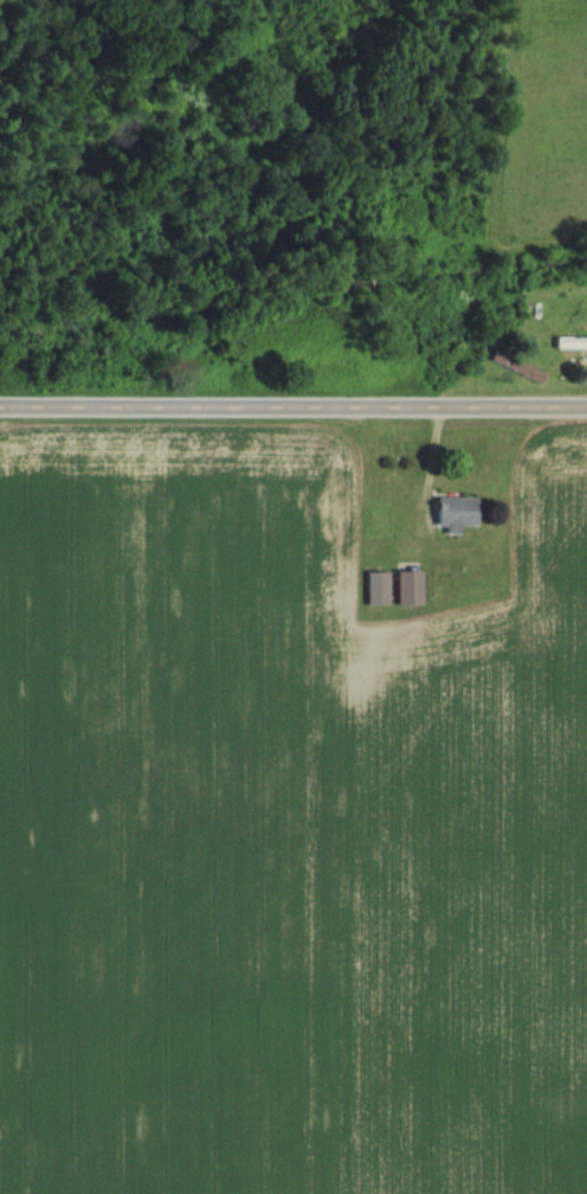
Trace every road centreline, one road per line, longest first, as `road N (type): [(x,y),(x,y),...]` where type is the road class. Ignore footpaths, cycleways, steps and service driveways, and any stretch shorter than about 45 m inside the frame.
road 1 (tertiary): [(0,406),(586,407)]

